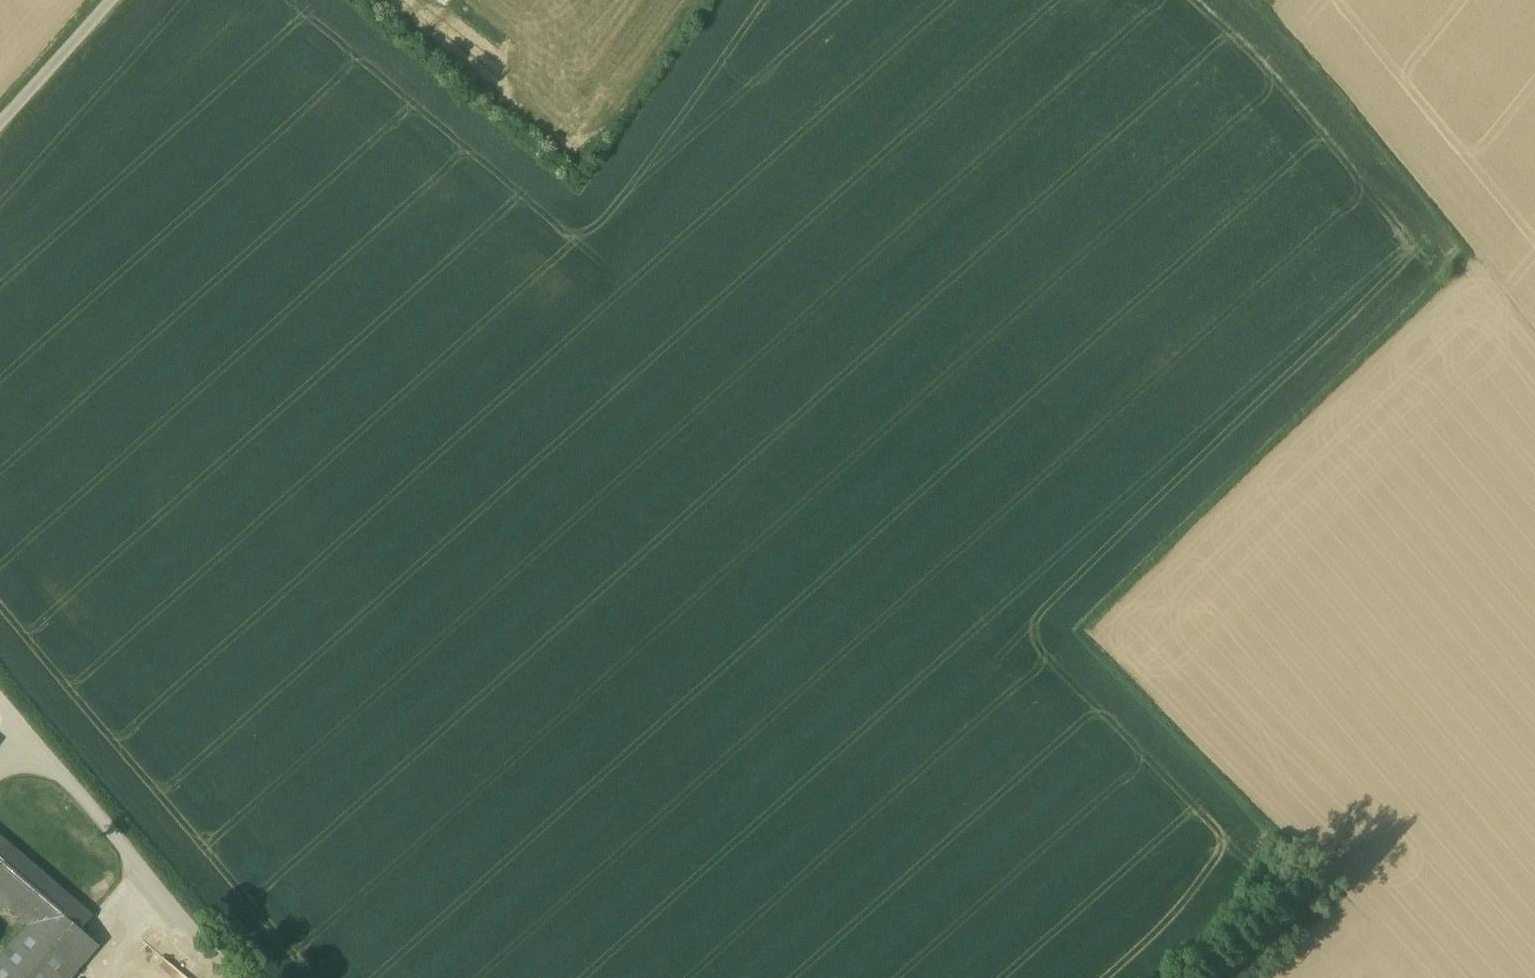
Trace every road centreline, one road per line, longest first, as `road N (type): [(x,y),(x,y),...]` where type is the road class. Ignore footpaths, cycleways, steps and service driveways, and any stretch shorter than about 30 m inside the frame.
road 1 (unclassified): [(246,977),(65,780),(0,696)]
road 2 (unclassified): [(0,123),(109,0)]

